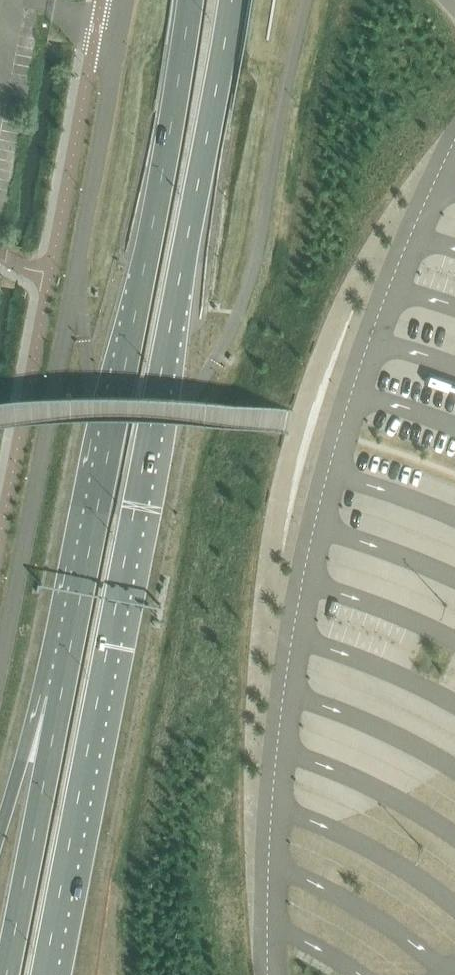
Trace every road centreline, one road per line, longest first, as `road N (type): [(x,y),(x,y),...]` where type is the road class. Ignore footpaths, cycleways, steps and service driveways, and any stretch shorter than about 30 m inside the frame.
road 1 (primary): [(44,974),(232,0)]
road 2 (primary): [(191,0),(60,702)]
road 3 (primary): [(60,702),(6,974)]
road 4 (primary): [(60,702),(21,760),(0,829)]

